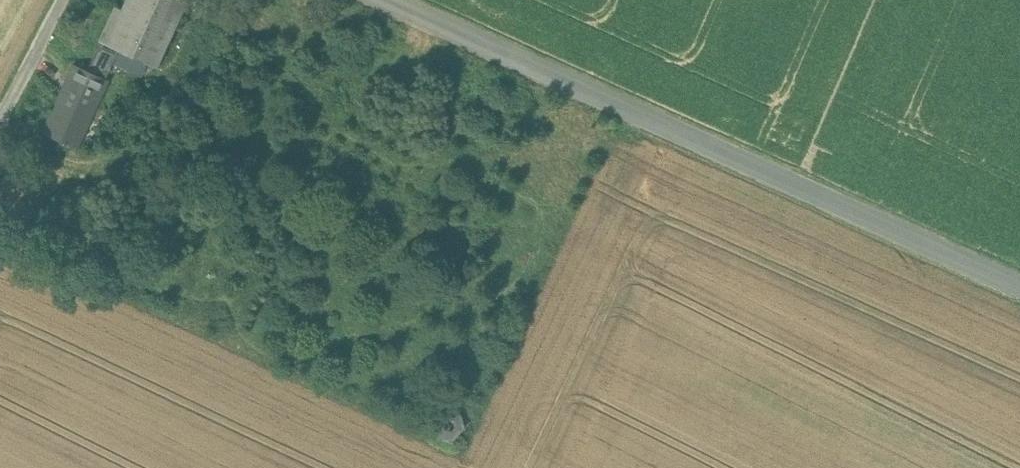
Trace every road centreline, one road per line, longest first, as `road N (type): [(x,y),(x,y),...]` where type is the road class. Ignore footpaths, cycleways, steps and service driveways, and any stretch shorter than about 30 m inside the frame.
road 1 (unclassified): [(1019,282),(397,0)]
road 2 (unclassified): [(0,128),(63,0)]

